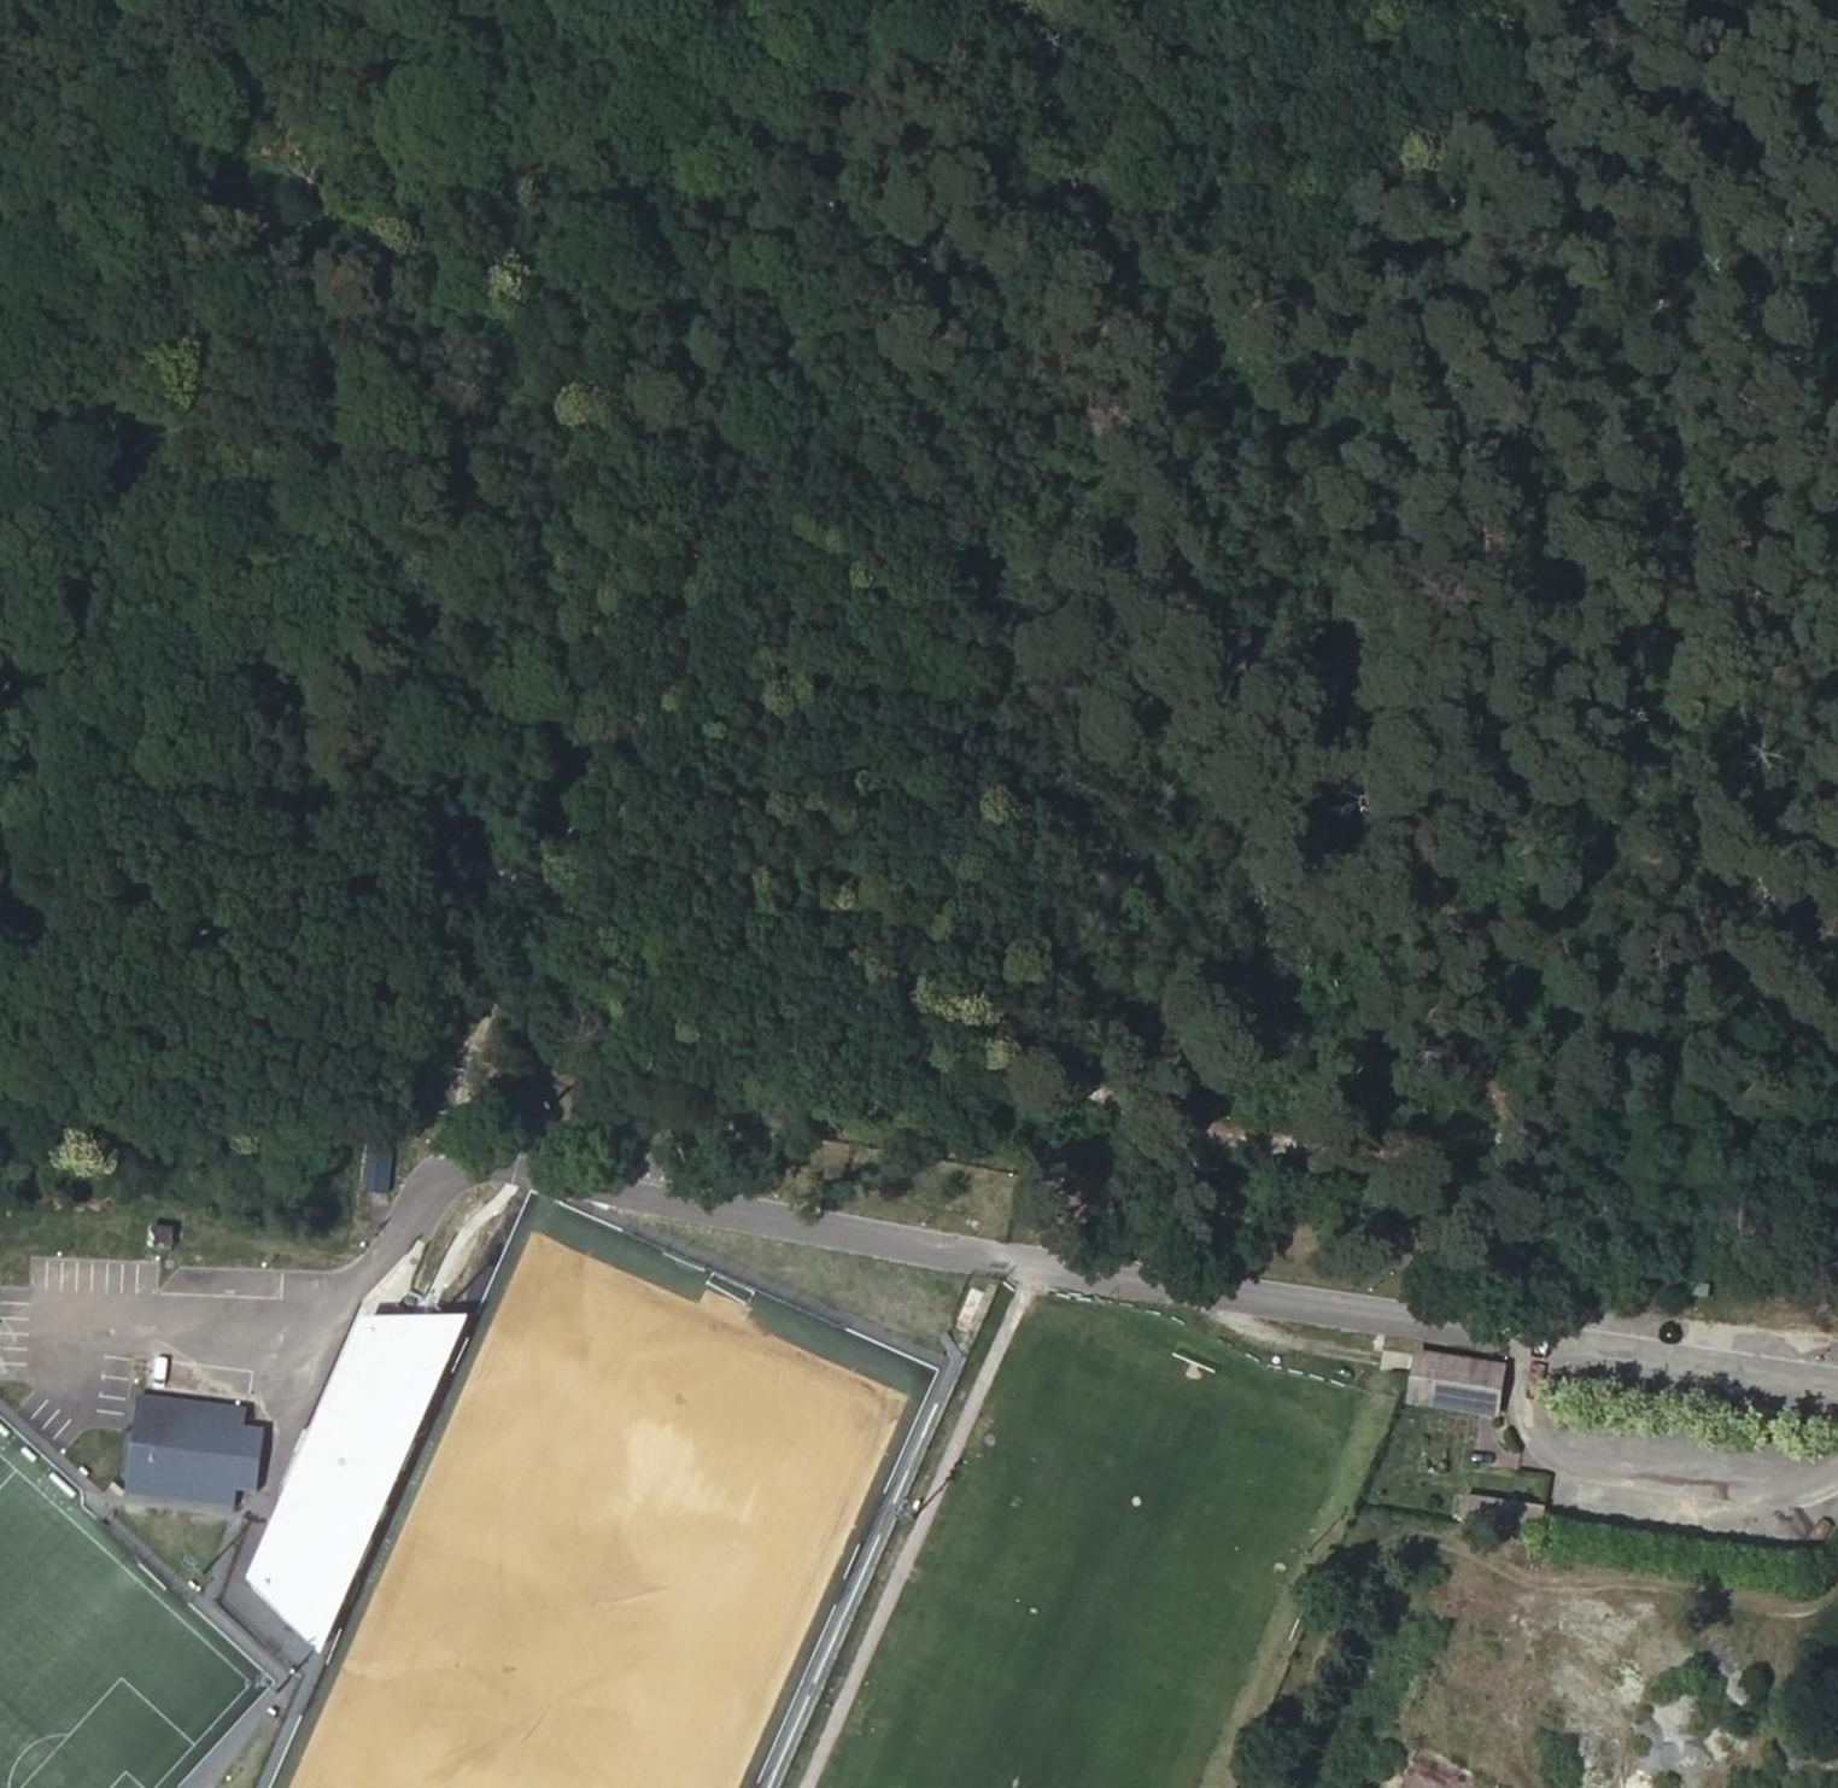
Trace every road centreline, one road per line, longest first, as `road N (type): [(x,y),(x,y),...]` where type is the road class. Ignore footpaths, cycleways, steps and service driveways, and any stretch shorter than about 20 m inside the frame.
road 1 (track): [(1452,1547),(1392,1540),(1357,1568),(1264,1787)]

